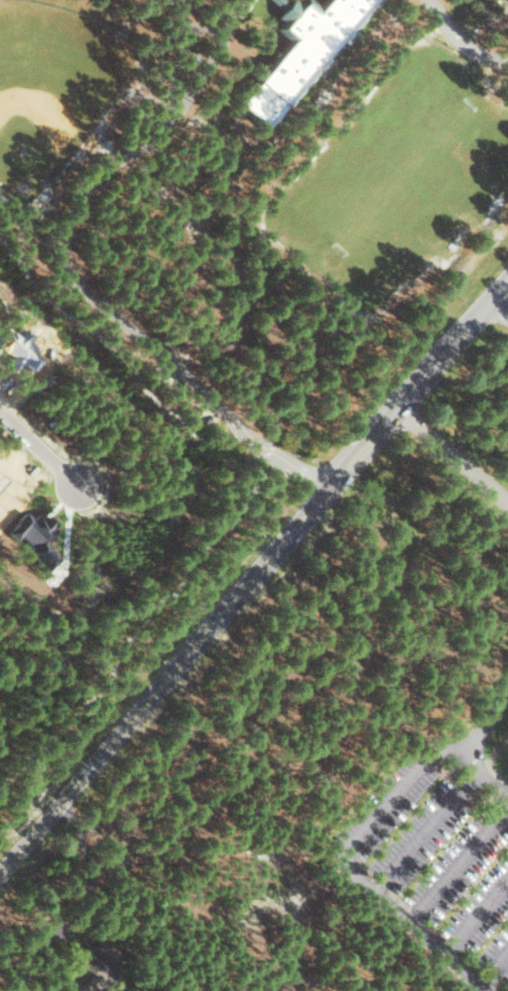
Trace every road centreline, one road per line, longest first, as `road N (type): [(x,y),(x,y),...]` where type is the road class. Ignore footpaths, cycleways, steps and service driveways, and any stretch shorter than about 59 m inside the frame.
road 1 (tertiary): [(507,284),(0,873)]
road 2 (residential): [(507,506),(394,414)]

